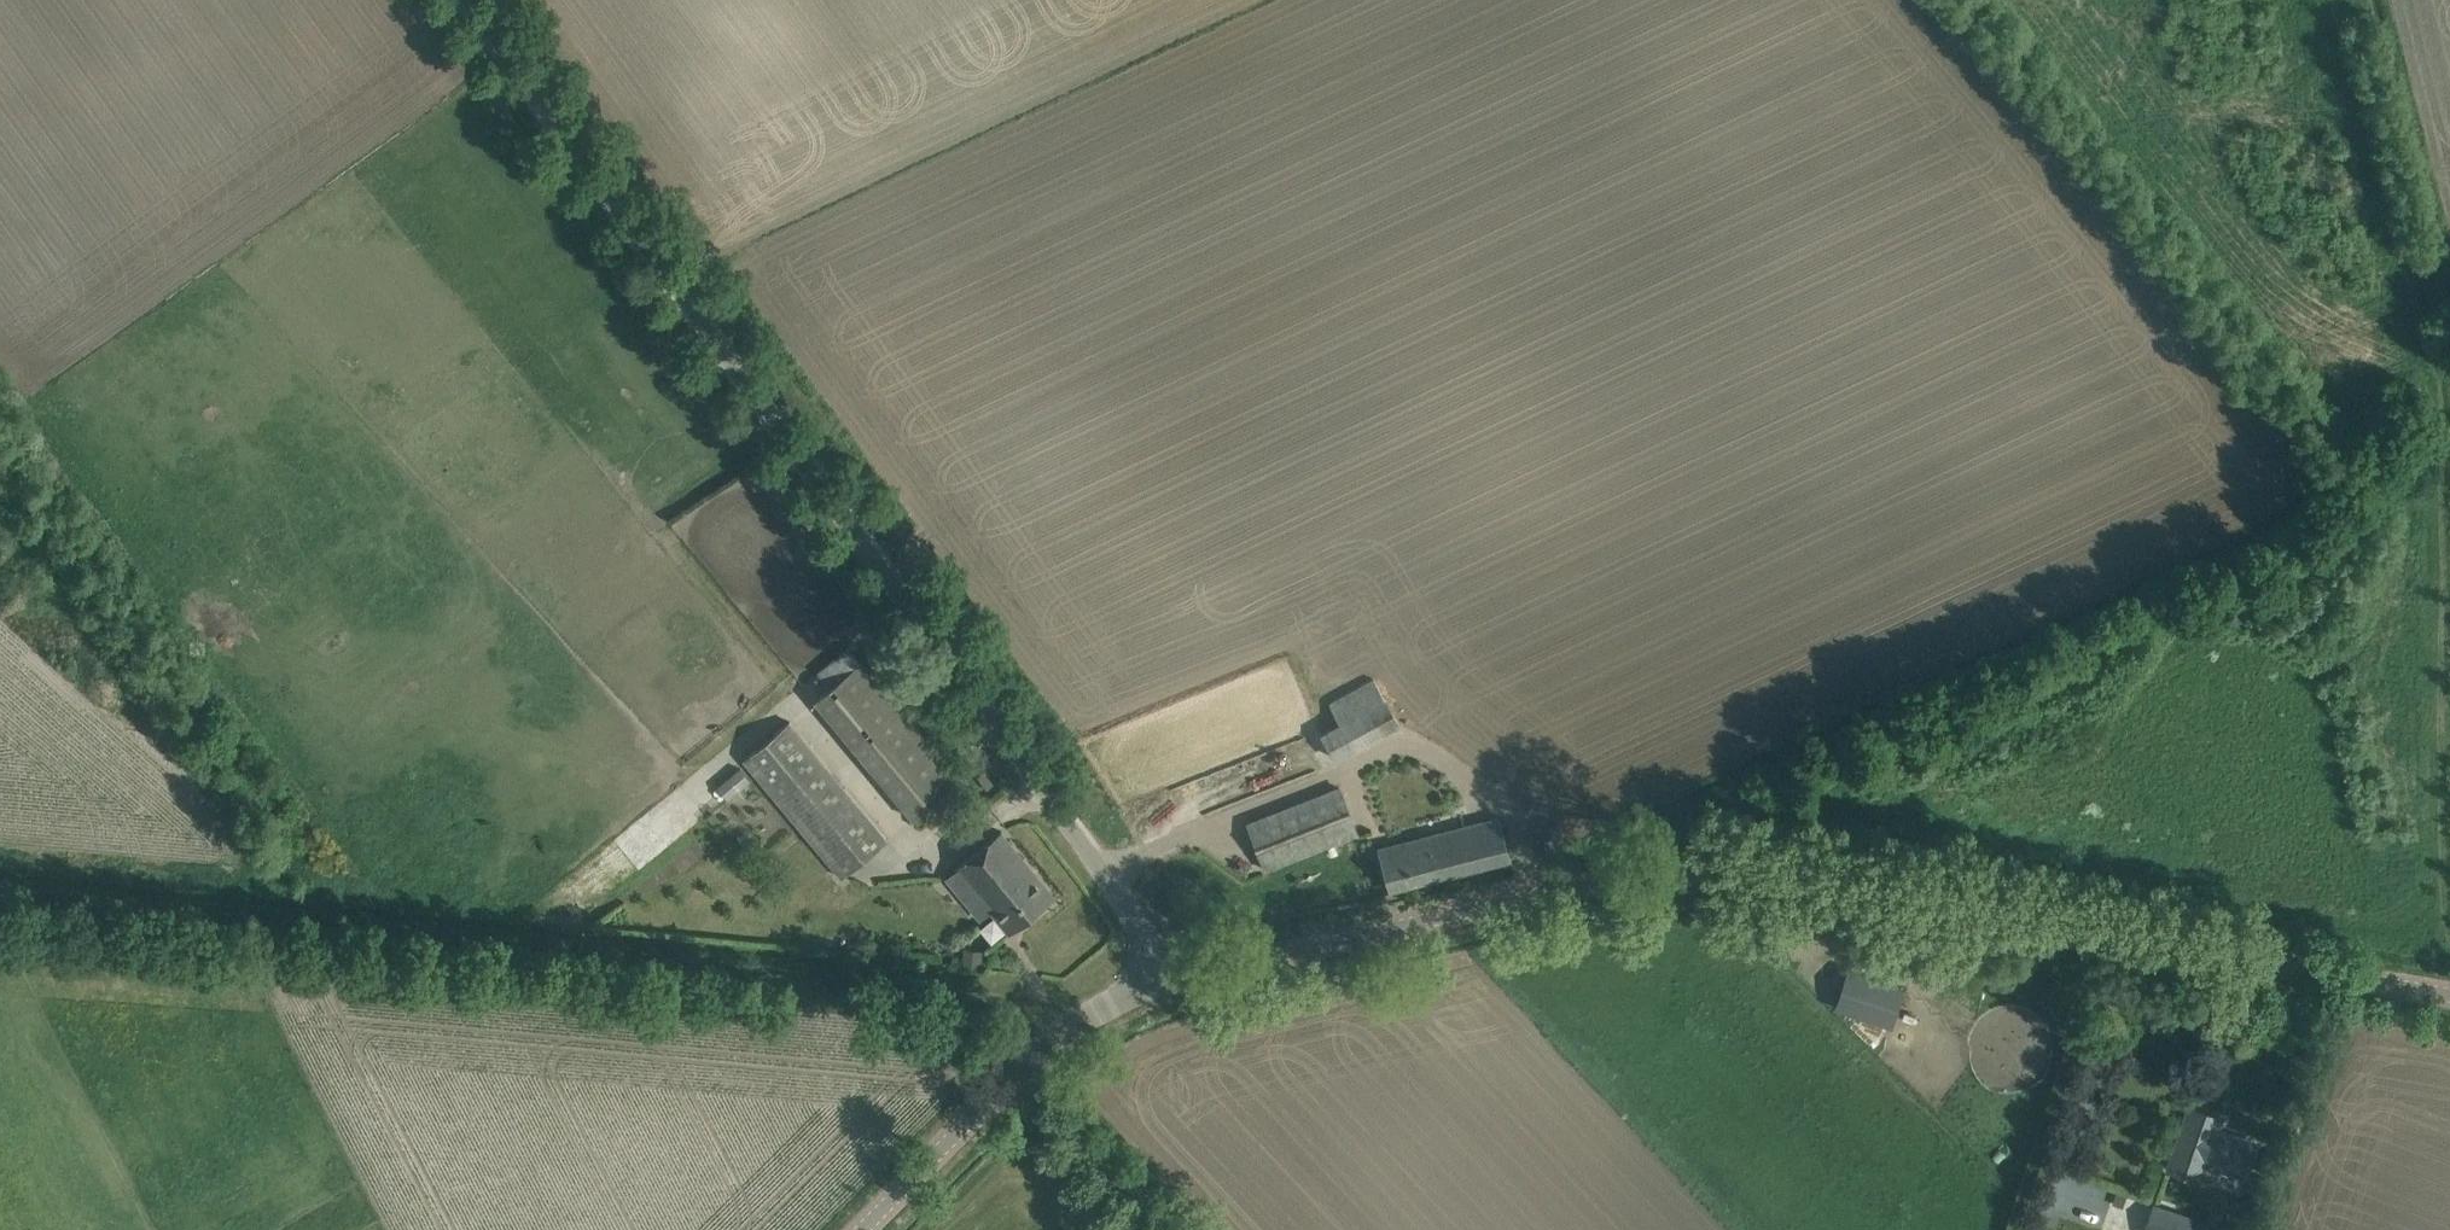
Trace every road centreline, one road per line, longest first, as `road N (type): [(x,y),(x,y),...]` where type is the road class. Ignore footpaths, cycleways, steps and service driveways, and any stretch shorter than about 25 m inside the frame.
road 1 (unclassified): [(2449,983),(2231,935),(1703,861),(1603,867),(1199,954),(1152,954)]
road 2 (unclassified): [(1152,954),(1135,895),(473,0)]
road 3 (track): [(1079,992),(0,898)]
road 4 (unclassified): [(851,1229),(1012,1062)]
road 5 (unclassified): [(1167,1229),(1012,1062)]
road 6 (unclassified): [(1012,1062),(1079,992),(1152,954)]

